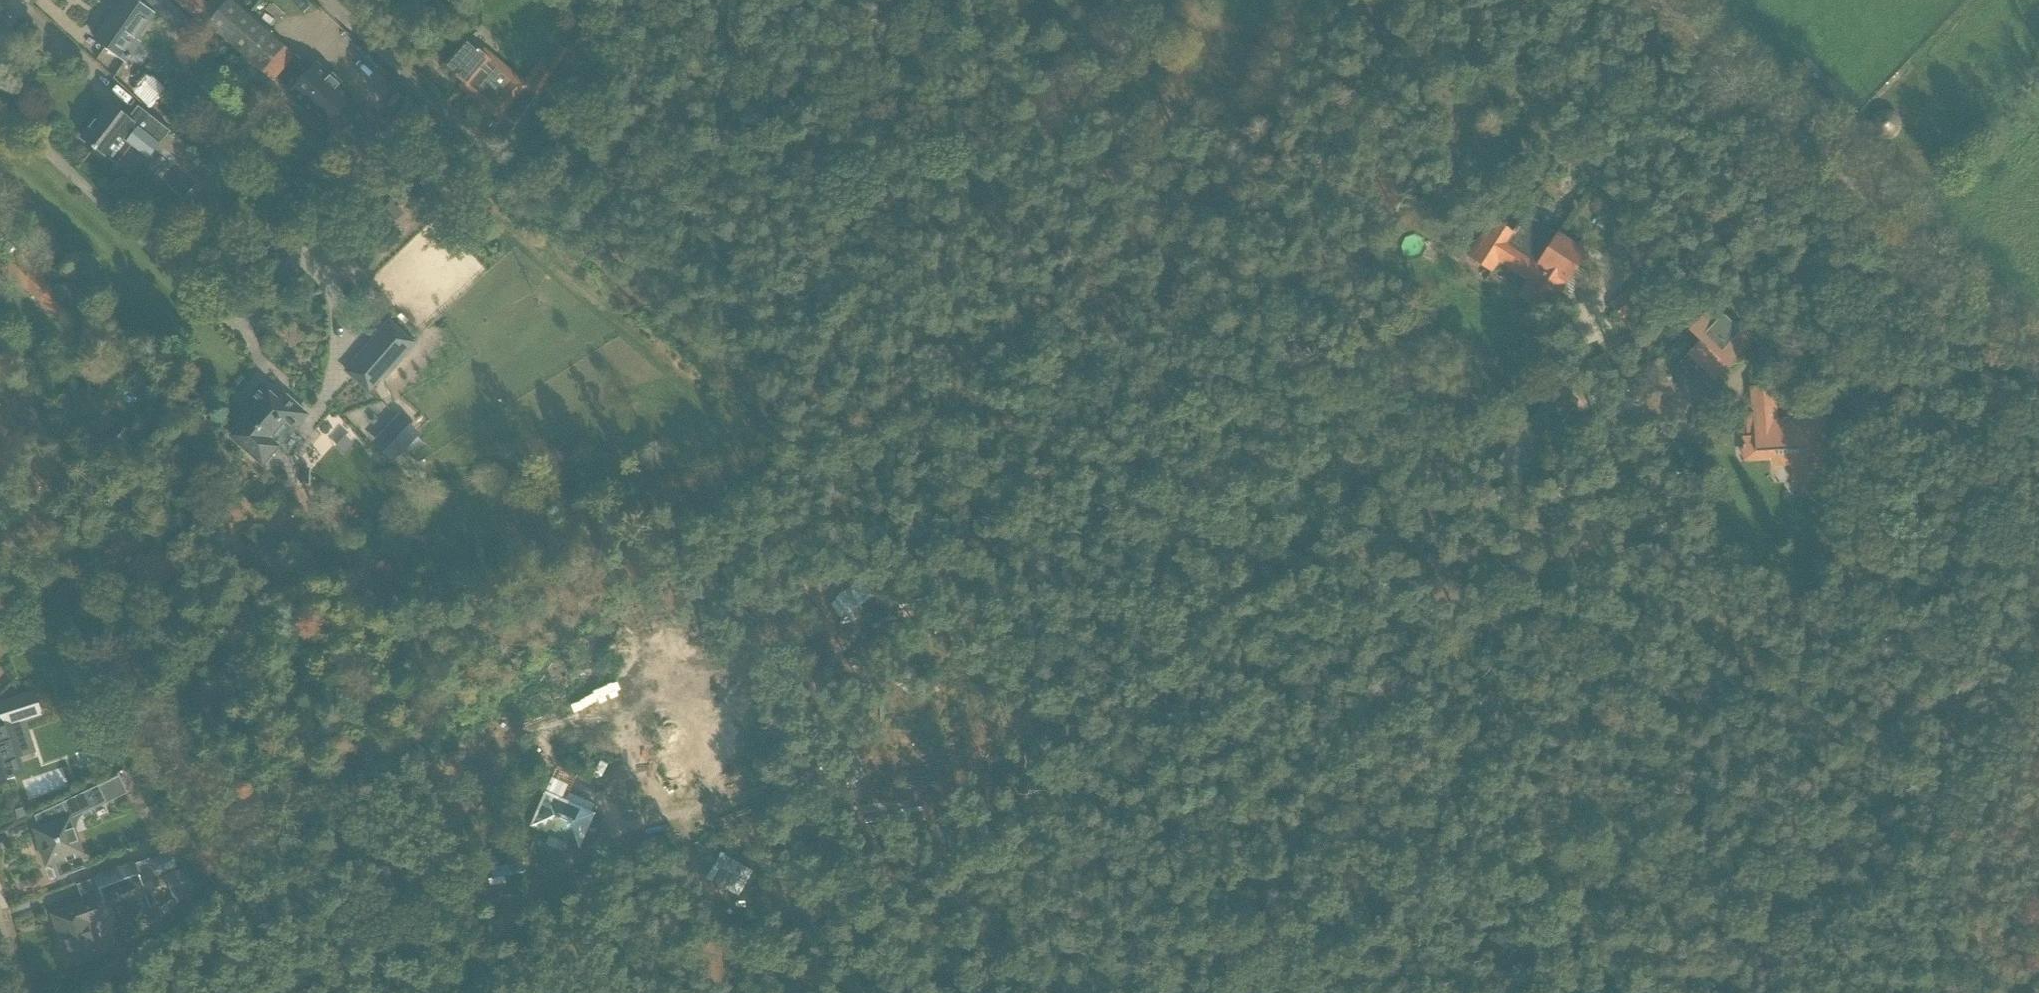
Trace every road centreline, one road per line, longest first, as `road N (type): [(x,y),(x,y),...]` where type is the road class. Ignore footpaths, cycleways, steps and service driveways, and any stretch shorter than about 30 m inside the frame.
road 1 (track): [(1675,0),(2038,337)]

